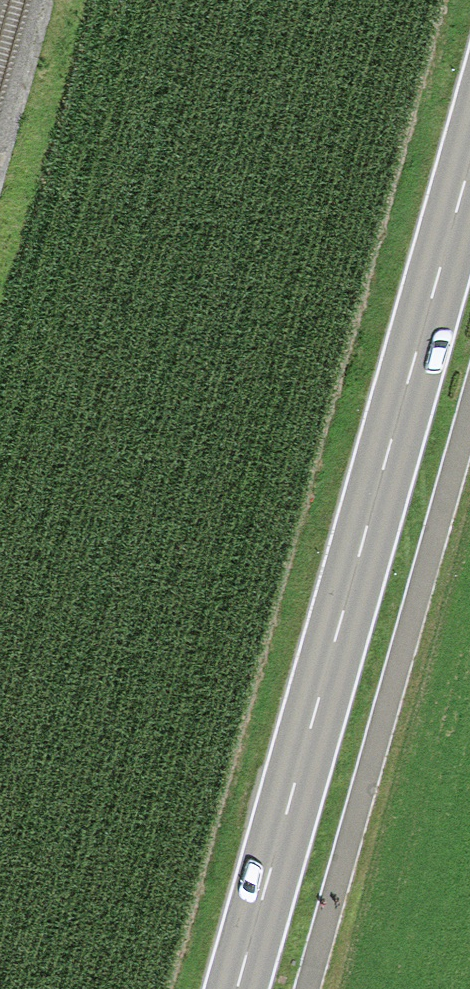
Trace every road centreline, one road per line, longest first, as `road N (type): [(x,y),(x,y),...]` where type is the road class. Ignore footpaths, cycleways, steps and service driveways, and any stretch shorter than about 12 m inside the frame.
road 1 (primary): [(240,988),(469,170)]
road 2 (track): [(307,988),(469,405)]

